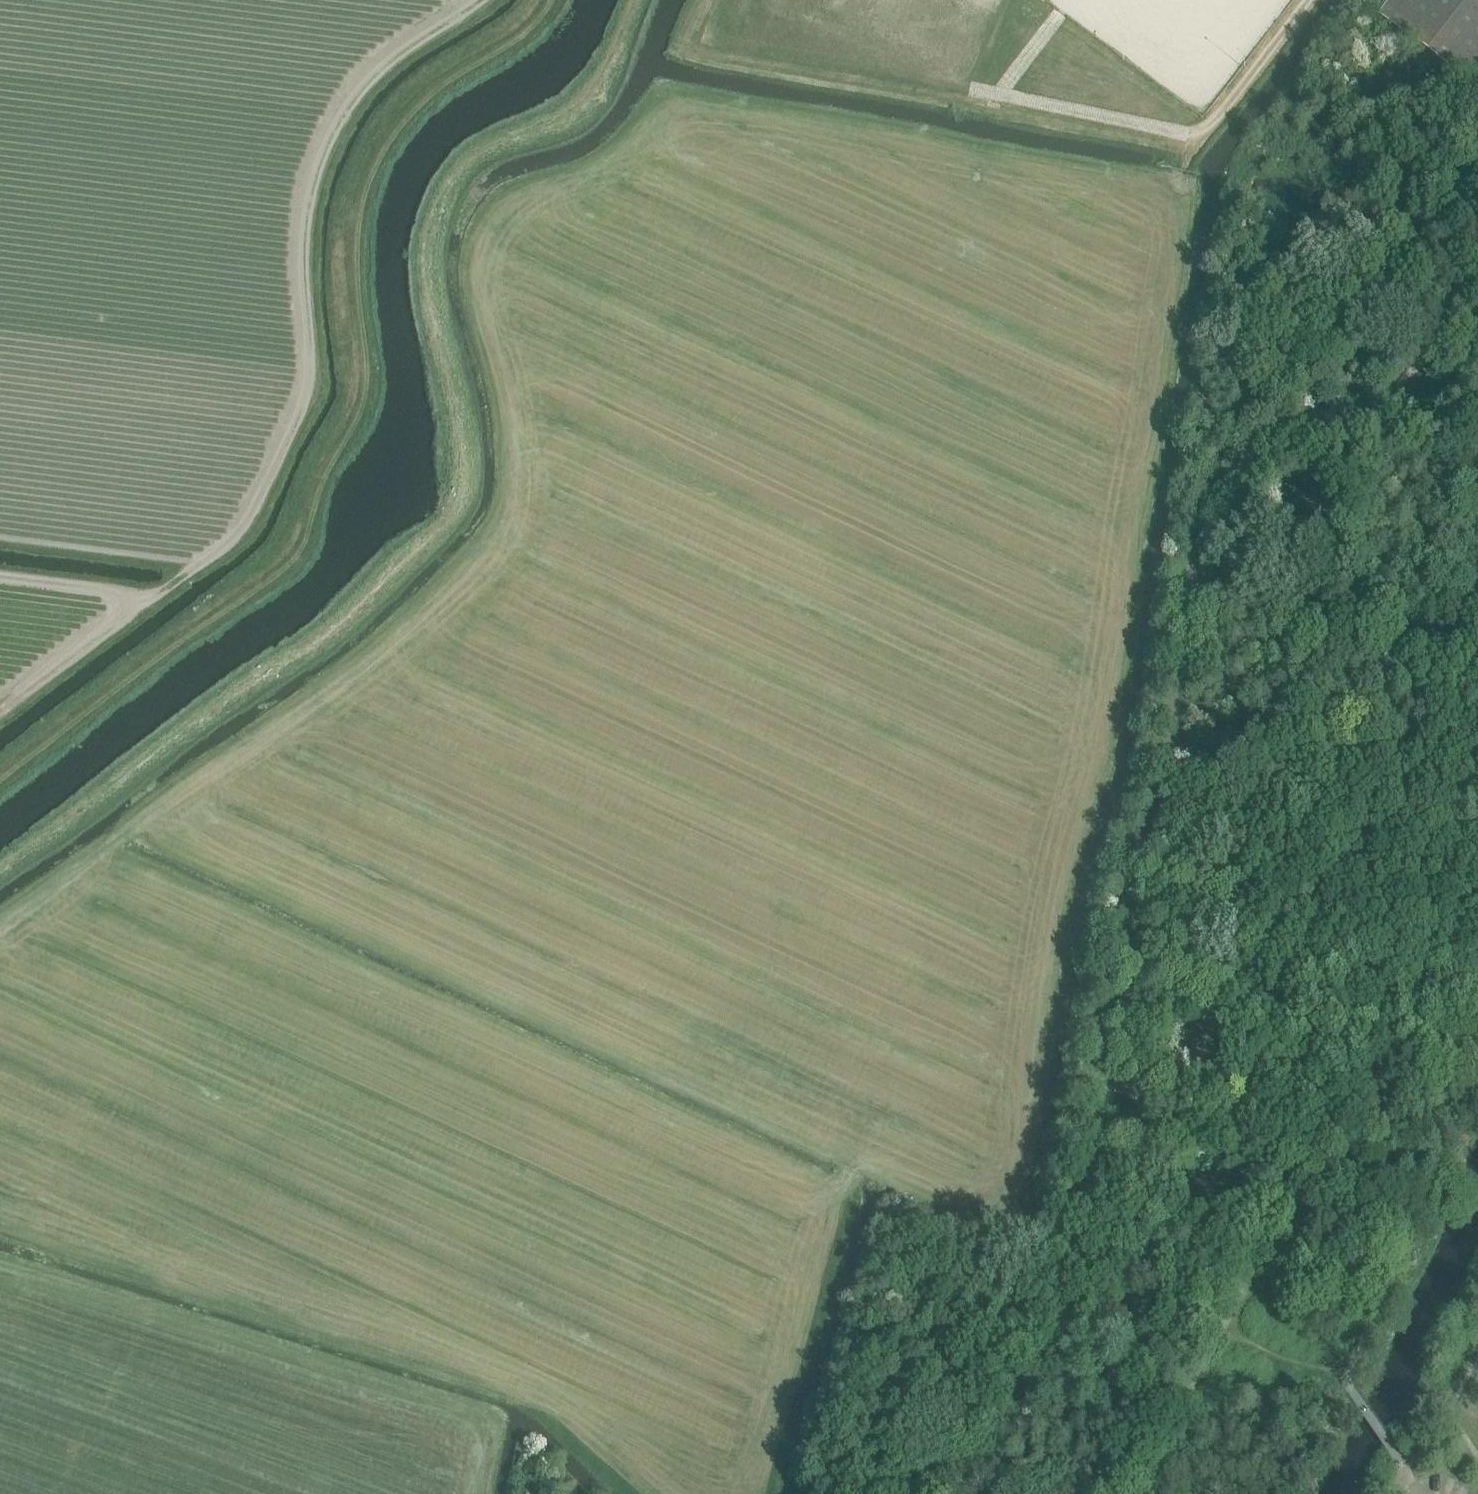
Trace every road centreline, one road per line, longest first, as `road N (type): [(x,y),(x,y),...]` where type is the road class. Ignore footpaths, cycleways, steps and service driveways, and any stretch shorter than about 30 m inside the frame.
road 1 (track): [(150,599),(238,539),(297,427),(311,381),(308,230),(340,125),(387,64),(480,0)]
road 2 (track): [(1182,162),(1306,0)]

